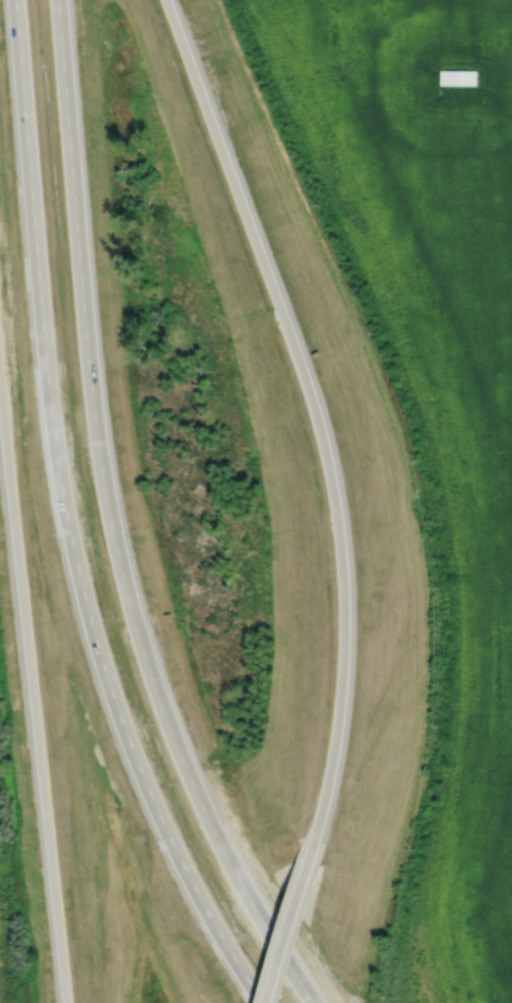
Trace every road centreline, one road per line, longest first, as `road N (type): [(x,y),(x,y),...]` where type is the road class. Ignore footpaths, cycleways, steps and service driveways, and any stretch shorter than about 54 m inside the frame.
road 1 (motorway): [(313,1002),(259,917),(185,769),(130,603),(98,448),(58,0)]
road 2 (motorway): [(15,0),(49,386),(82,586),(148,790),(263,1002)]
road 3 (motorway): [(314,839),(344,665),(333,484),(295,344),(166,0)]
road 4 (motorway): [(0,391),(67,1002)]
road 5 (motorway): [(267,1002),(314,839)]

